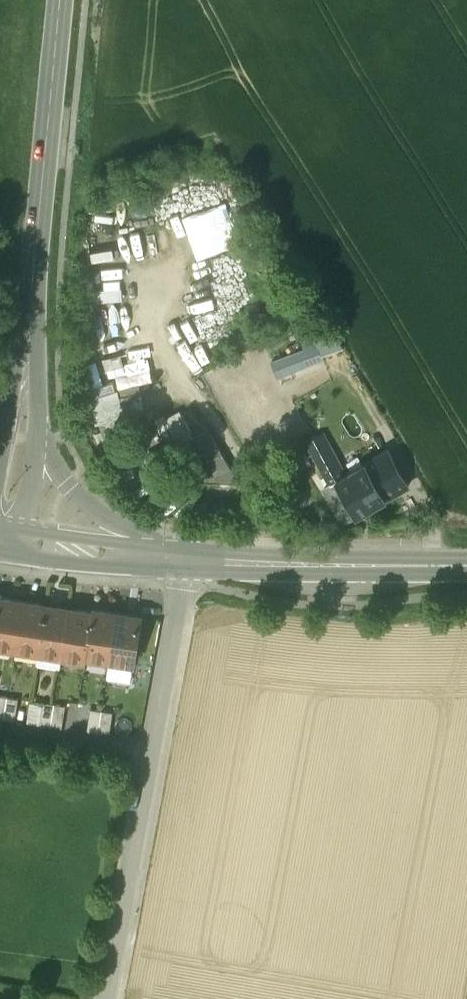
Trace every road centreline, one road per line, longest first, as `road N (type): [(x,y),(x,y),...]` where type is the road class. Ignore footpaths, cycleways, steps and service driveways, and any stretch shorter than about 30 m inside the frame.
road 1 (unclassified): [(105,998),(186,561)]
road 2 (tertiary): [(25,406),(67,0)]
road 3 (secondary): [(466,566),(186,561)]
road 4 (secondary): [(169,560),(93,512),(70,487),(25,406)]
road 5 (secondary): [(169,560),(1,541)]
road 6 (tertiary): [(1,541),(25,406)]

